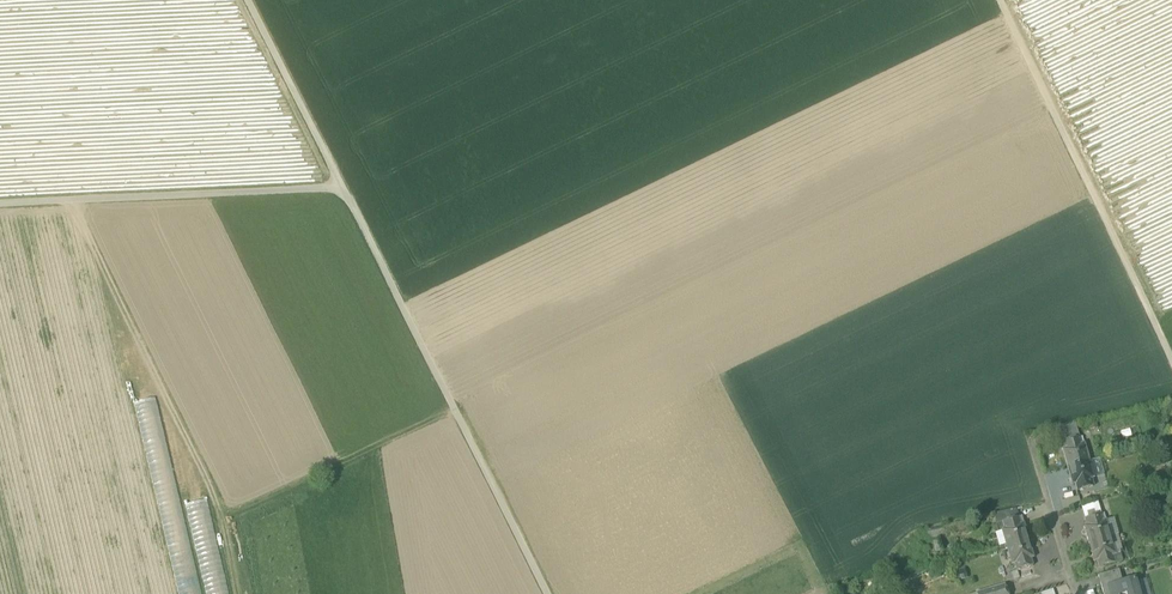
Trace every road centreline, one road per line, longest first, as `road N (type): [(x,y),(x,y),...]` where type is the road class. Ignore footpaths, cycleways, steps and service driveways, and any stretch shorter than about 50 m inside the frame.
road 1 (track): [(247,0),(546,593)]
road 2 (track): [(999,0),(1171,362)]
road 3 (track): [(341,187),(0,204)]

